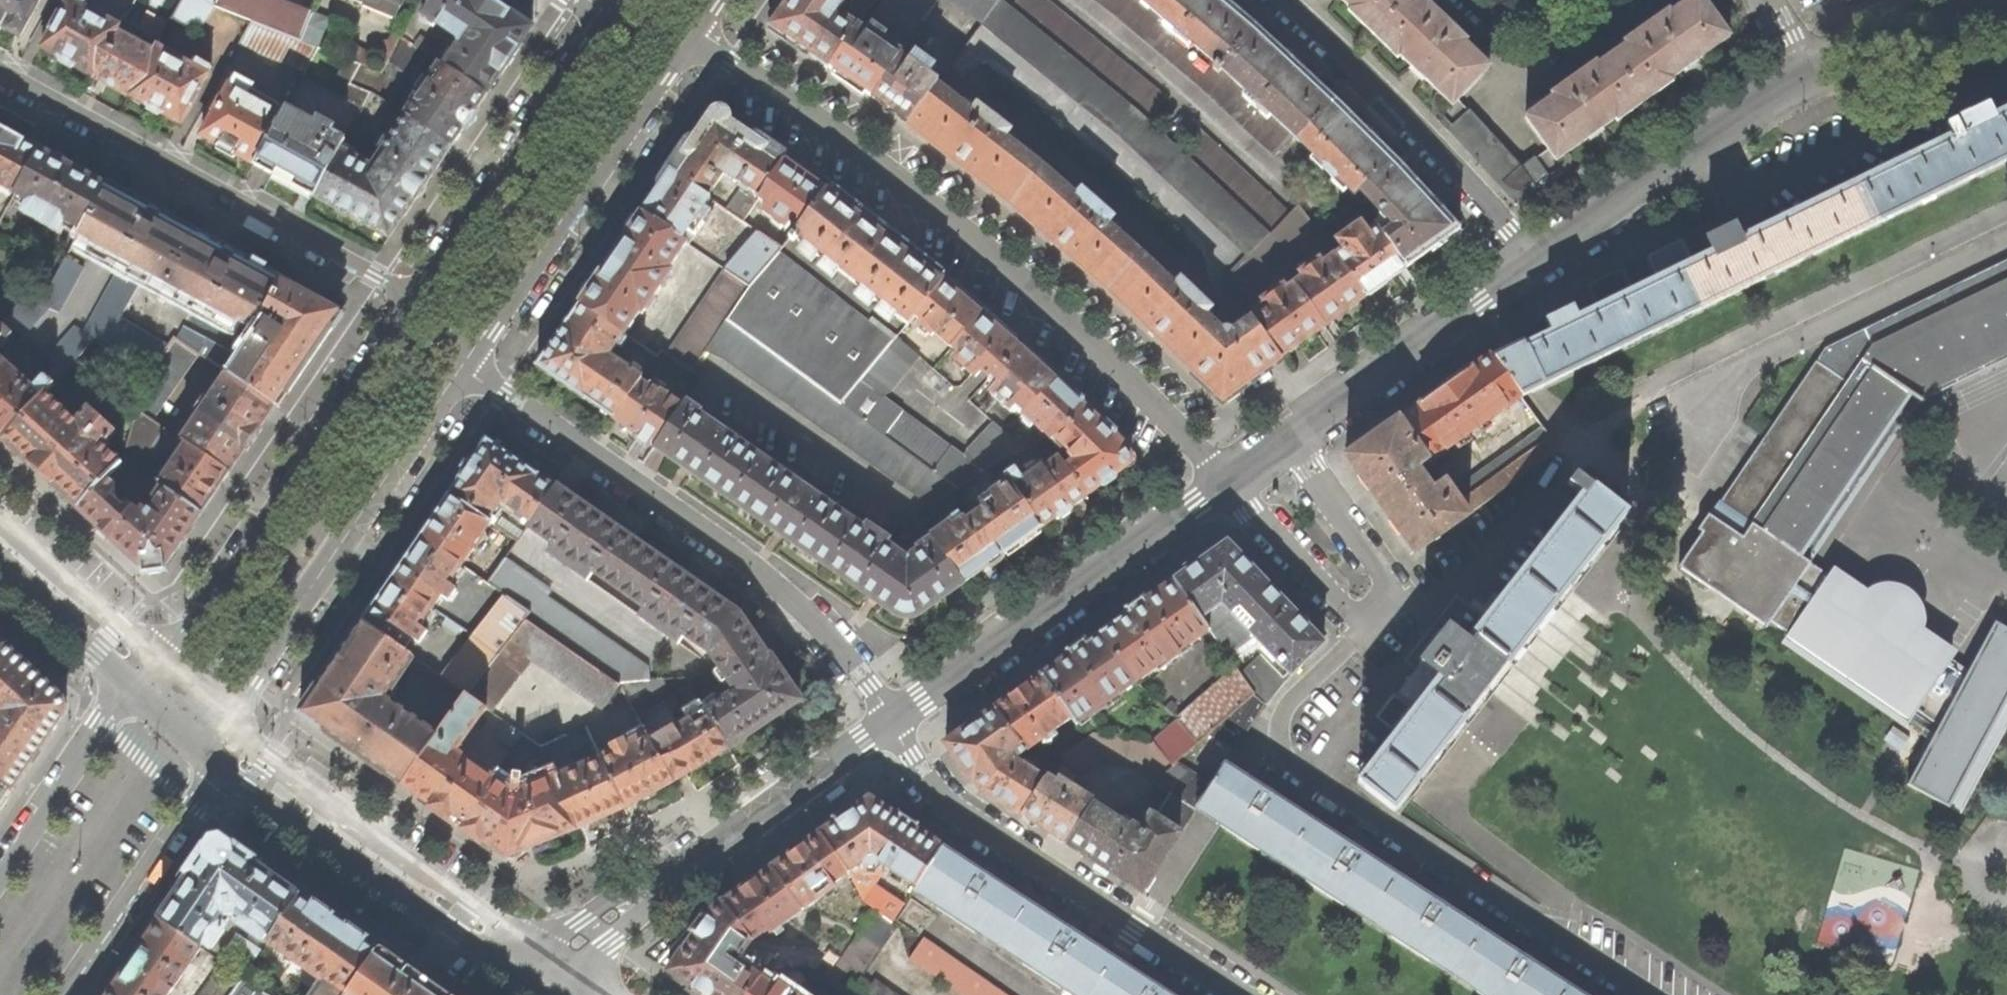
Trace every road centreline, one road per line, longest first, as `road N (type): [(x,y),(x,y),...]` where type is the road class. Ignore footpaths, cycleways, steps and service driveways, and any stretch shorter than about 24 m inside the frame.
road 1 (residential): [(689,35),(975,243),(1070,326),(1221,482)]
road 2 (residential): [(463,365),(763,573),(819,623),(891,718)]
road 3 (residential): [(0,71),(420,300)]
road 4 (residential): [(1221,482),(1358,634),(1400,605),(1282,439)]
road 5 (tertiary): [(223,749),(245,687),(463,365)]
road 6 (residential): [(891,718),(957,812),(1238,994)]
road 7 (tertiary): [(404,325),(191,639),(177,637),(143,670)]
road 8 (residential): [(891,718),(536,970)]
road 9 (residential): [(1221,482),(891,718)]
road 10 (tertiary): [(463,365),(689,35)]
road 11 (secondary): [(536,970),(223,749)]
road 12 (residential): [(1686,418),(1729,369),(2006,235)]
road 13 (residential): [(1534,259),(1362,74),(1281,0)]
road 14 (tertiary): [(616,13),(420,300)]
road 15 (residential): [(1808,71),(1534,259)]
road 16 (residential): [(1534,259),(1282,439)]
road 17 (tertiary): [(70,994),(201,803),(223,749)]
road 18 (tertiary): [(143,670),(105,710),(0,864)]
road 19 (residential): [(1992,0),(1808,71)]
road 20 (secondary): [(143,670),(0,539)]

